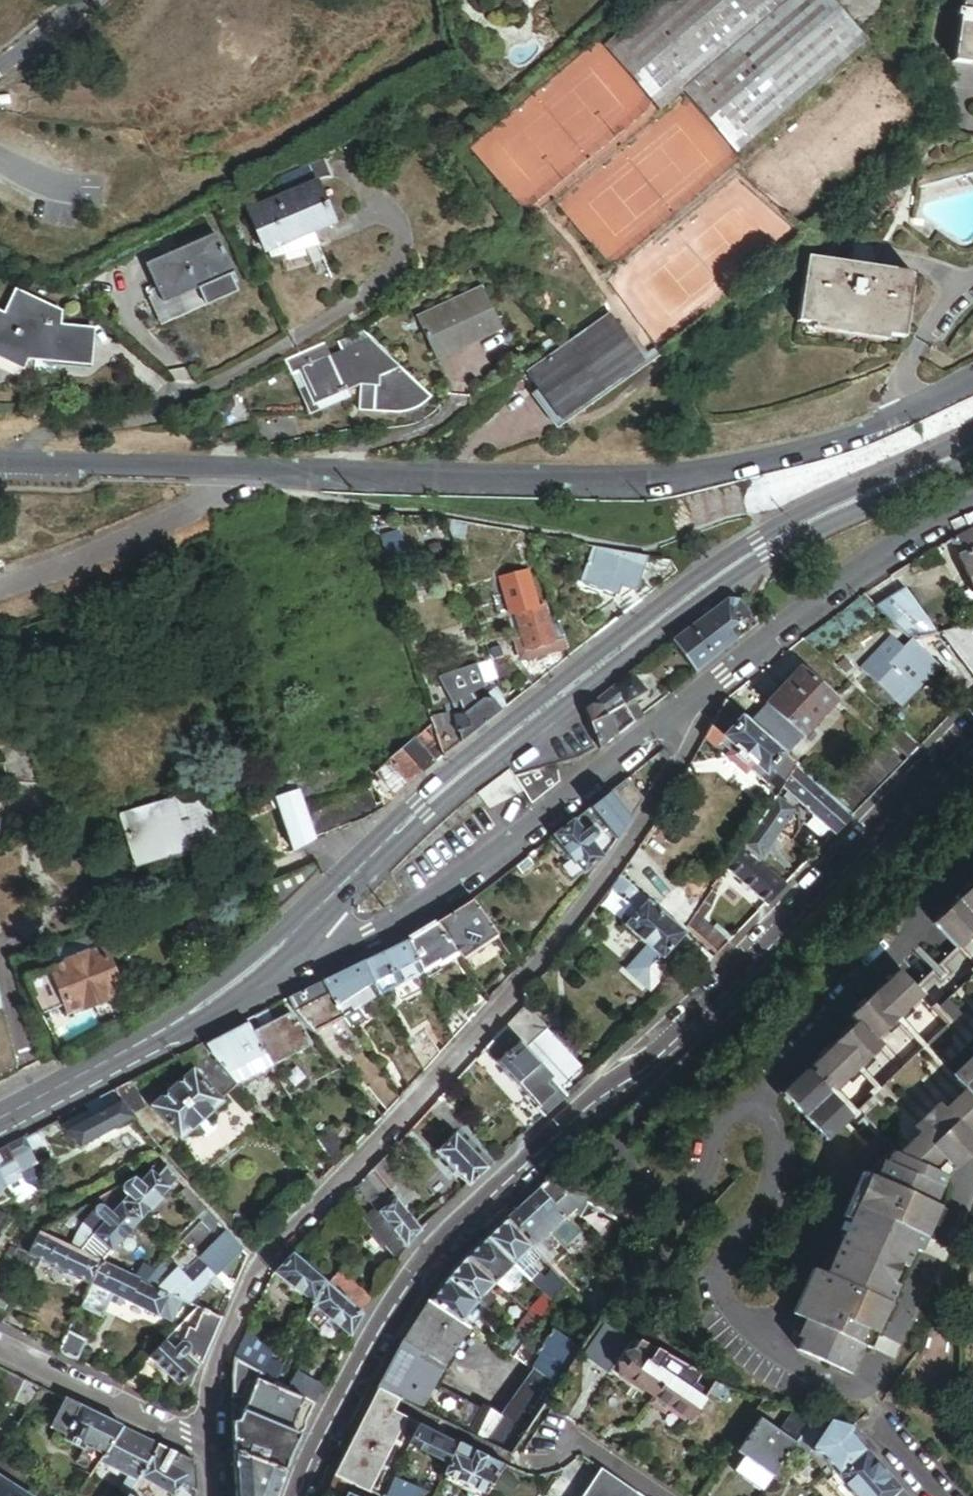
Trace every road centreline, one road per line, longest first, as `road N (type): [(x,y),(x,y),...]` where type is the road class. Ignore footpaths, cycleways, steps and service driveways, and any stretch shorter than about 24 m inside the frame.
road 1 (tertiary): [(294,1495),(397,1291),(439,1236),(686,1023),(972,734)]
road 2 (residential): [(972,381),(817,447),(611,485),(0,463)]
road 3 (residential): [(206,1445),(215,1370),(262,1264),(521,986),(616,870),(684,756),(688,709)]
road 4 (tertiary): [(972,431),(721,562),(412,802),(288,924)]
road 5 (tertiary): [(305,949),(358,889),(509,751),(765,561),(972,462)]
road 6 (tertiary): [(688,709),(501,856),(366,939),(305,949)]
road 7 (tertiary): [(972,510),(850,582),(688,709)]
road 8 (residential): [(206,1445),(0,1350)]
road 9 (tertiary): [(0,1126),(166,1030)]
road 10 (tertiary): [(166,1030),(237,1002),(305,949)]
road 11 (tertiary): [(288,924),(166,1030)]

